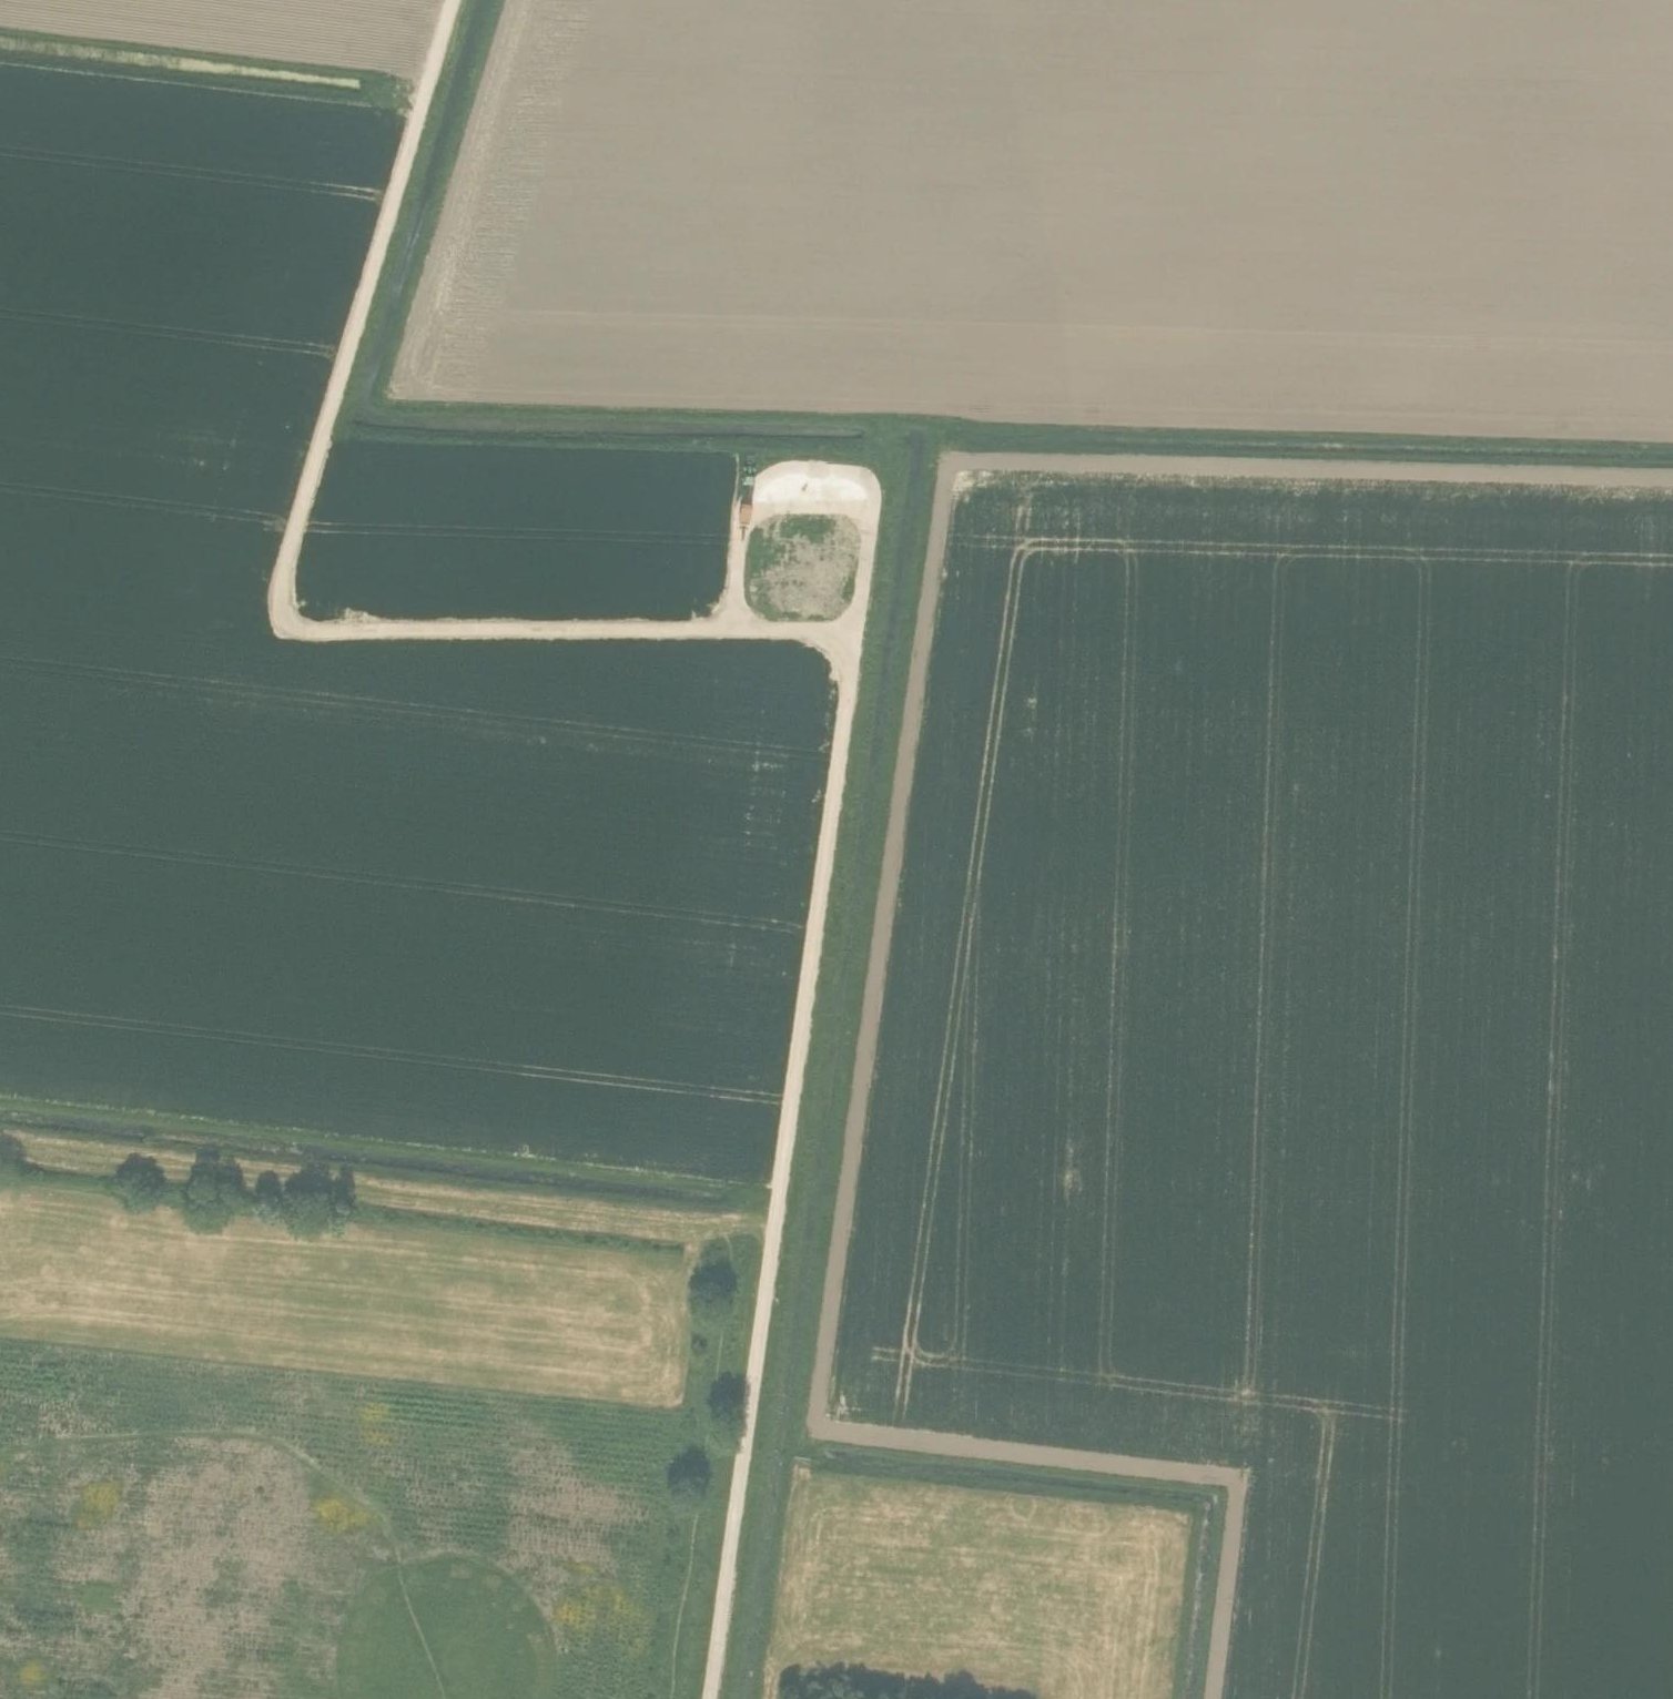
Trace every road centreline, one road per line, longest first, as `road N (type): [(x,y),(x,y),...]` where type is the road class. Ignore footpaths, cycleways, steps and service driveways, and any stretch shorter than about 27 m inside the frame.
road 1 (track): [(0,1147),(772,1233)]

